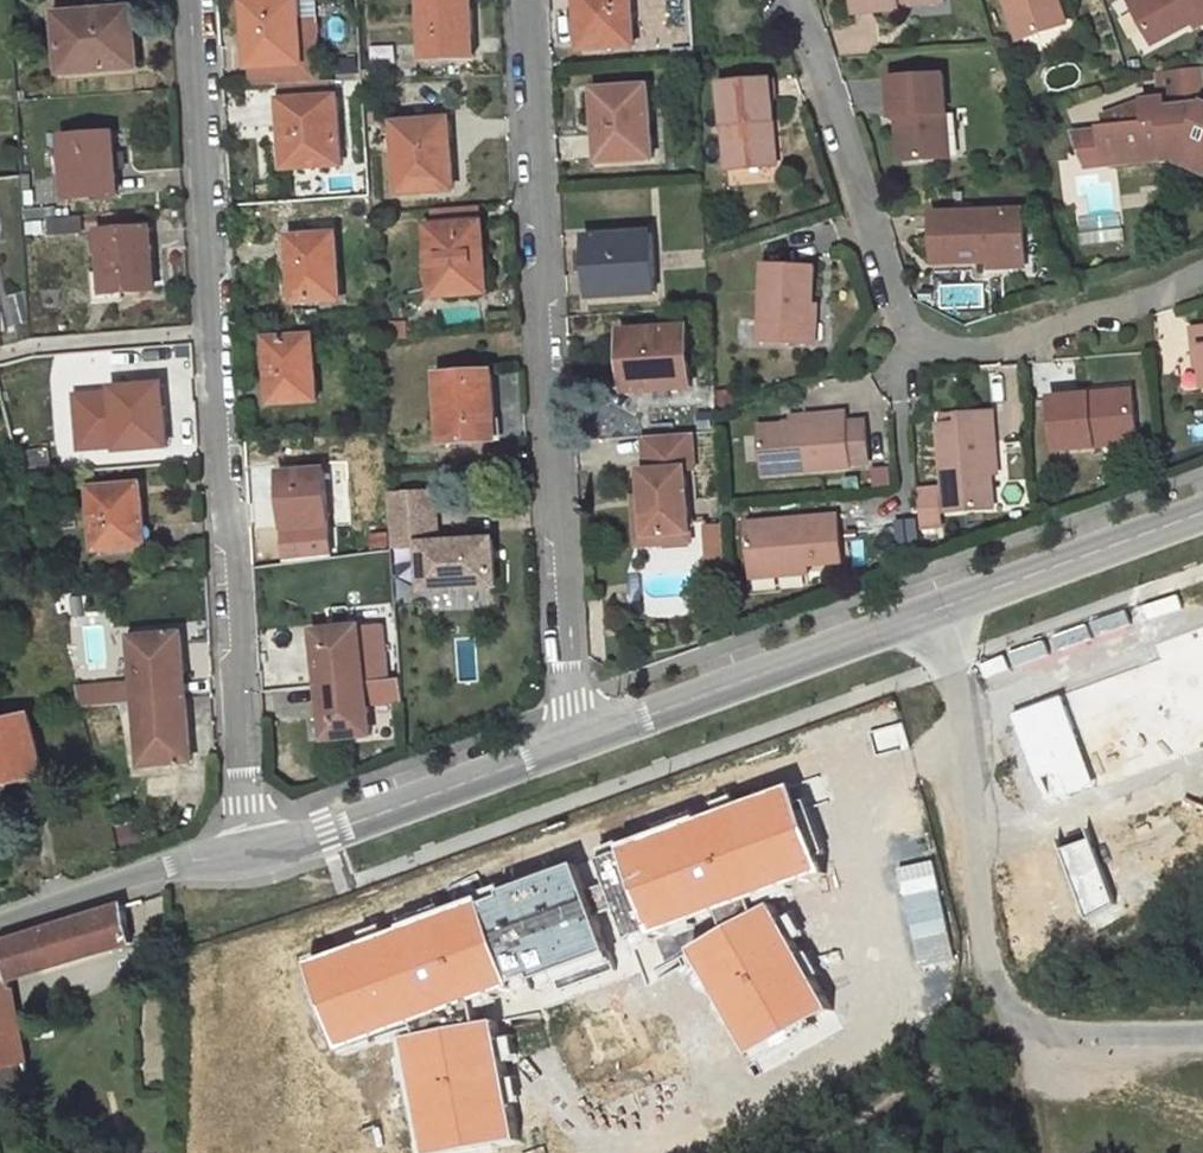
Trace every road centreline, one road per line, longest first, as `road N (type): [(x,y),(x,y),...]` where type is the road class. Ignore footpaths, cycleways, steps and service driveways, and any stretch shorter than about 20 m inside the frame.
road 1 (residential): [(195,0),(247,852)]
road 2 (residential): [(578,740),(524,0)]
road 3 (unclassified): [(1202,511),(578,740)]
road 4 (residential): [(796,0),(910,335),(945,354),(992,348),(1202,276)]
road 5 (unclassified): [(578,740),(328,832),(247,852)]
road 6 (unclassified): [(247,852),(165,866),(0,923)]
road 7 (track): [(1031,1152),(1011,1040),(1030,1004)]

